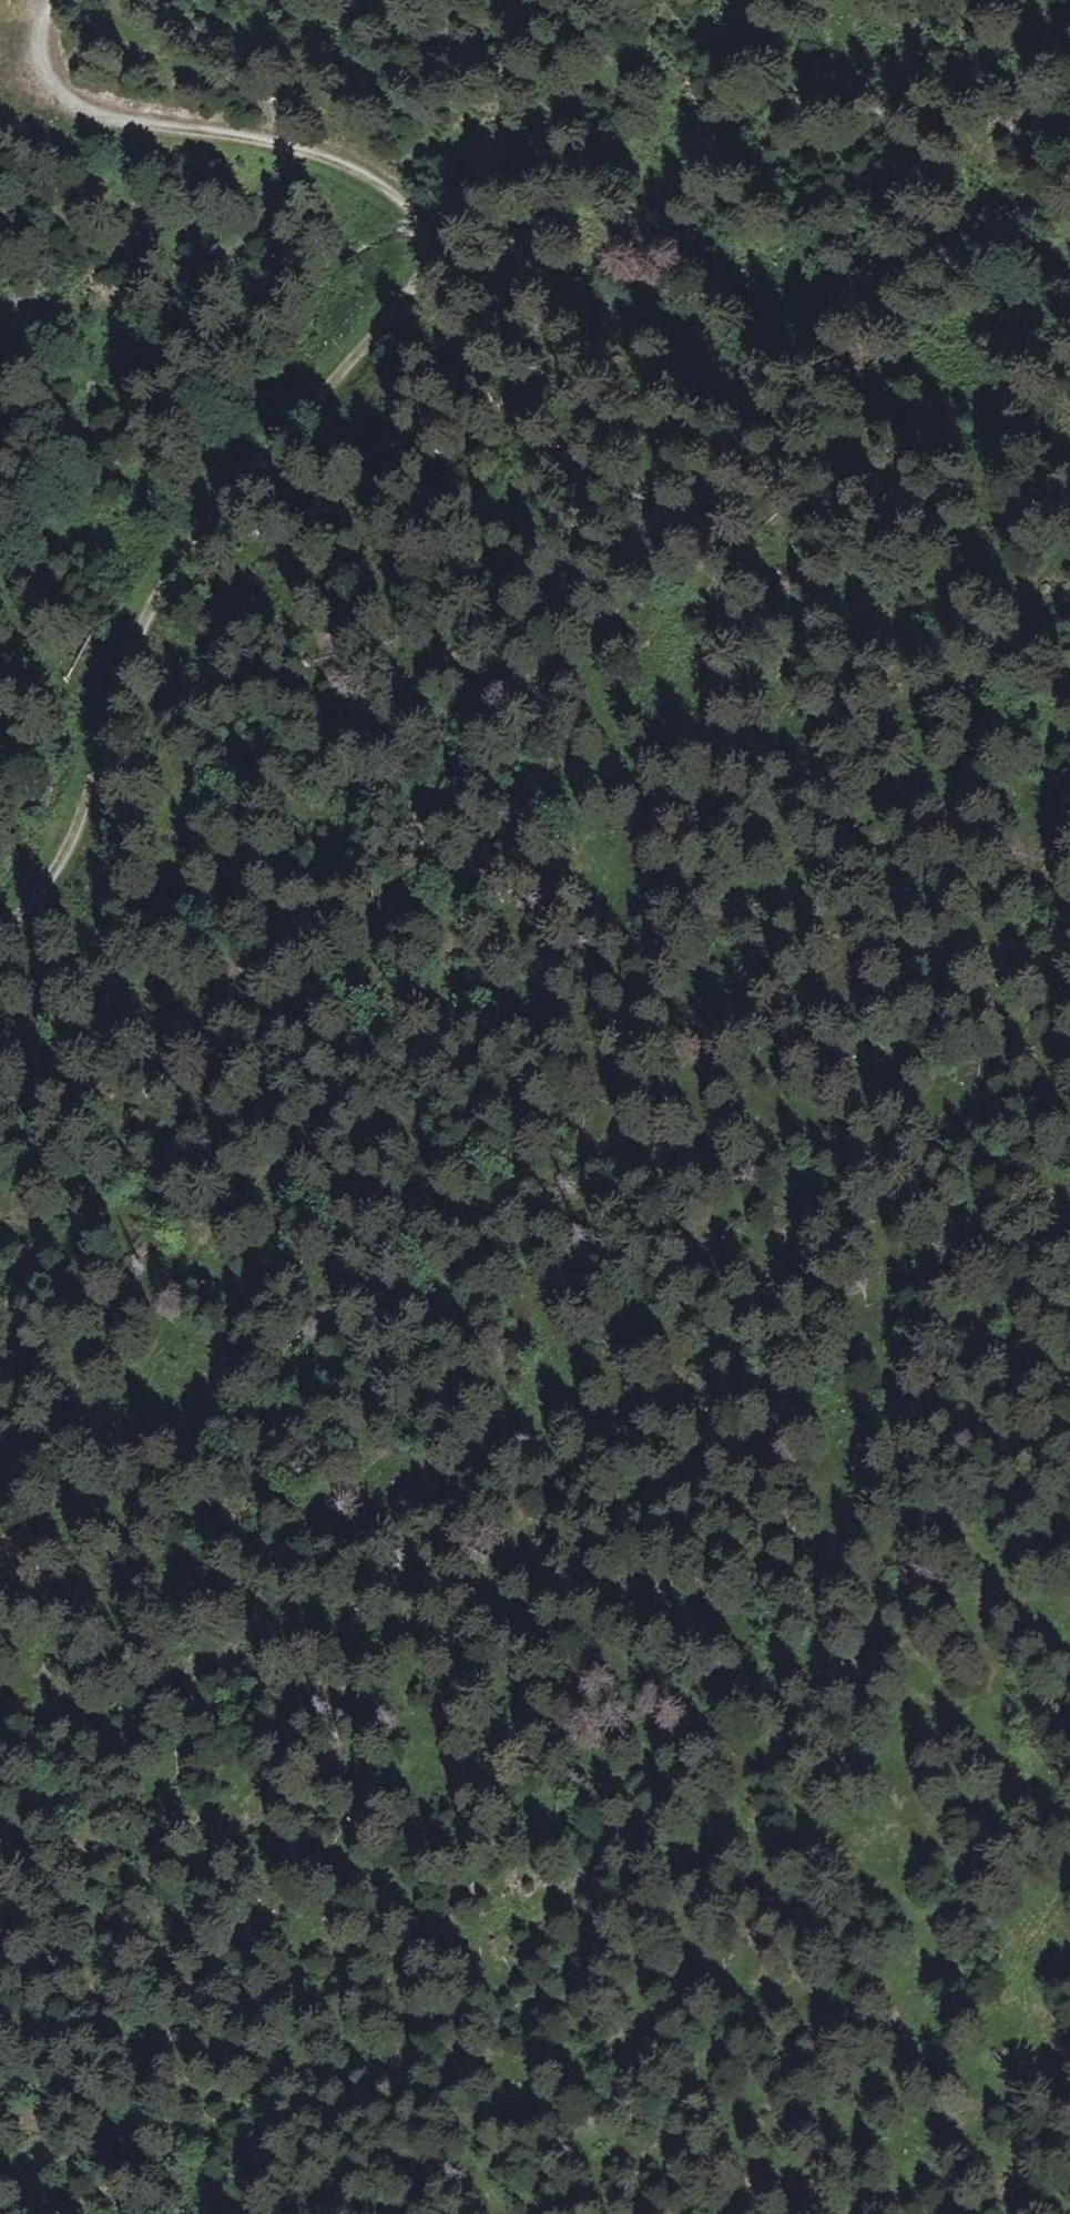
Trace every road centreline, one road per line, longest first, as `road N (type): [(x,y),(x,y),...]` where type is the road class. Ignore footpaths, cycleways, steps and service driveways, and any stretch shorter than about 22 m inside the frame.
road 1 (track): [(0,925),(42,879),(181,556),(390,305),(412,256),(394,208),(360,175),(281,146),(48,106),(30,20),(45,0)]

